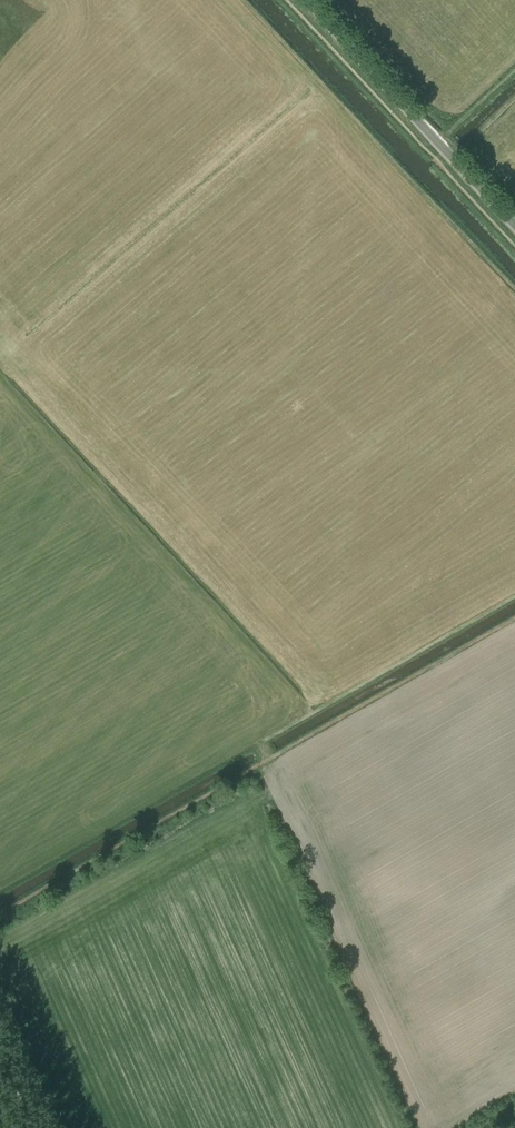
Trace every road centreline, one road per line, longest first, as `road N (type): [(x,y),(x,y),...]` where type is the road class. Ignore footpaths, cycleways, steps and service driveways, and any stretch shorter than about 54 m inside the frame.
road 1 (unclassified): [(306,0),(514,226)]

